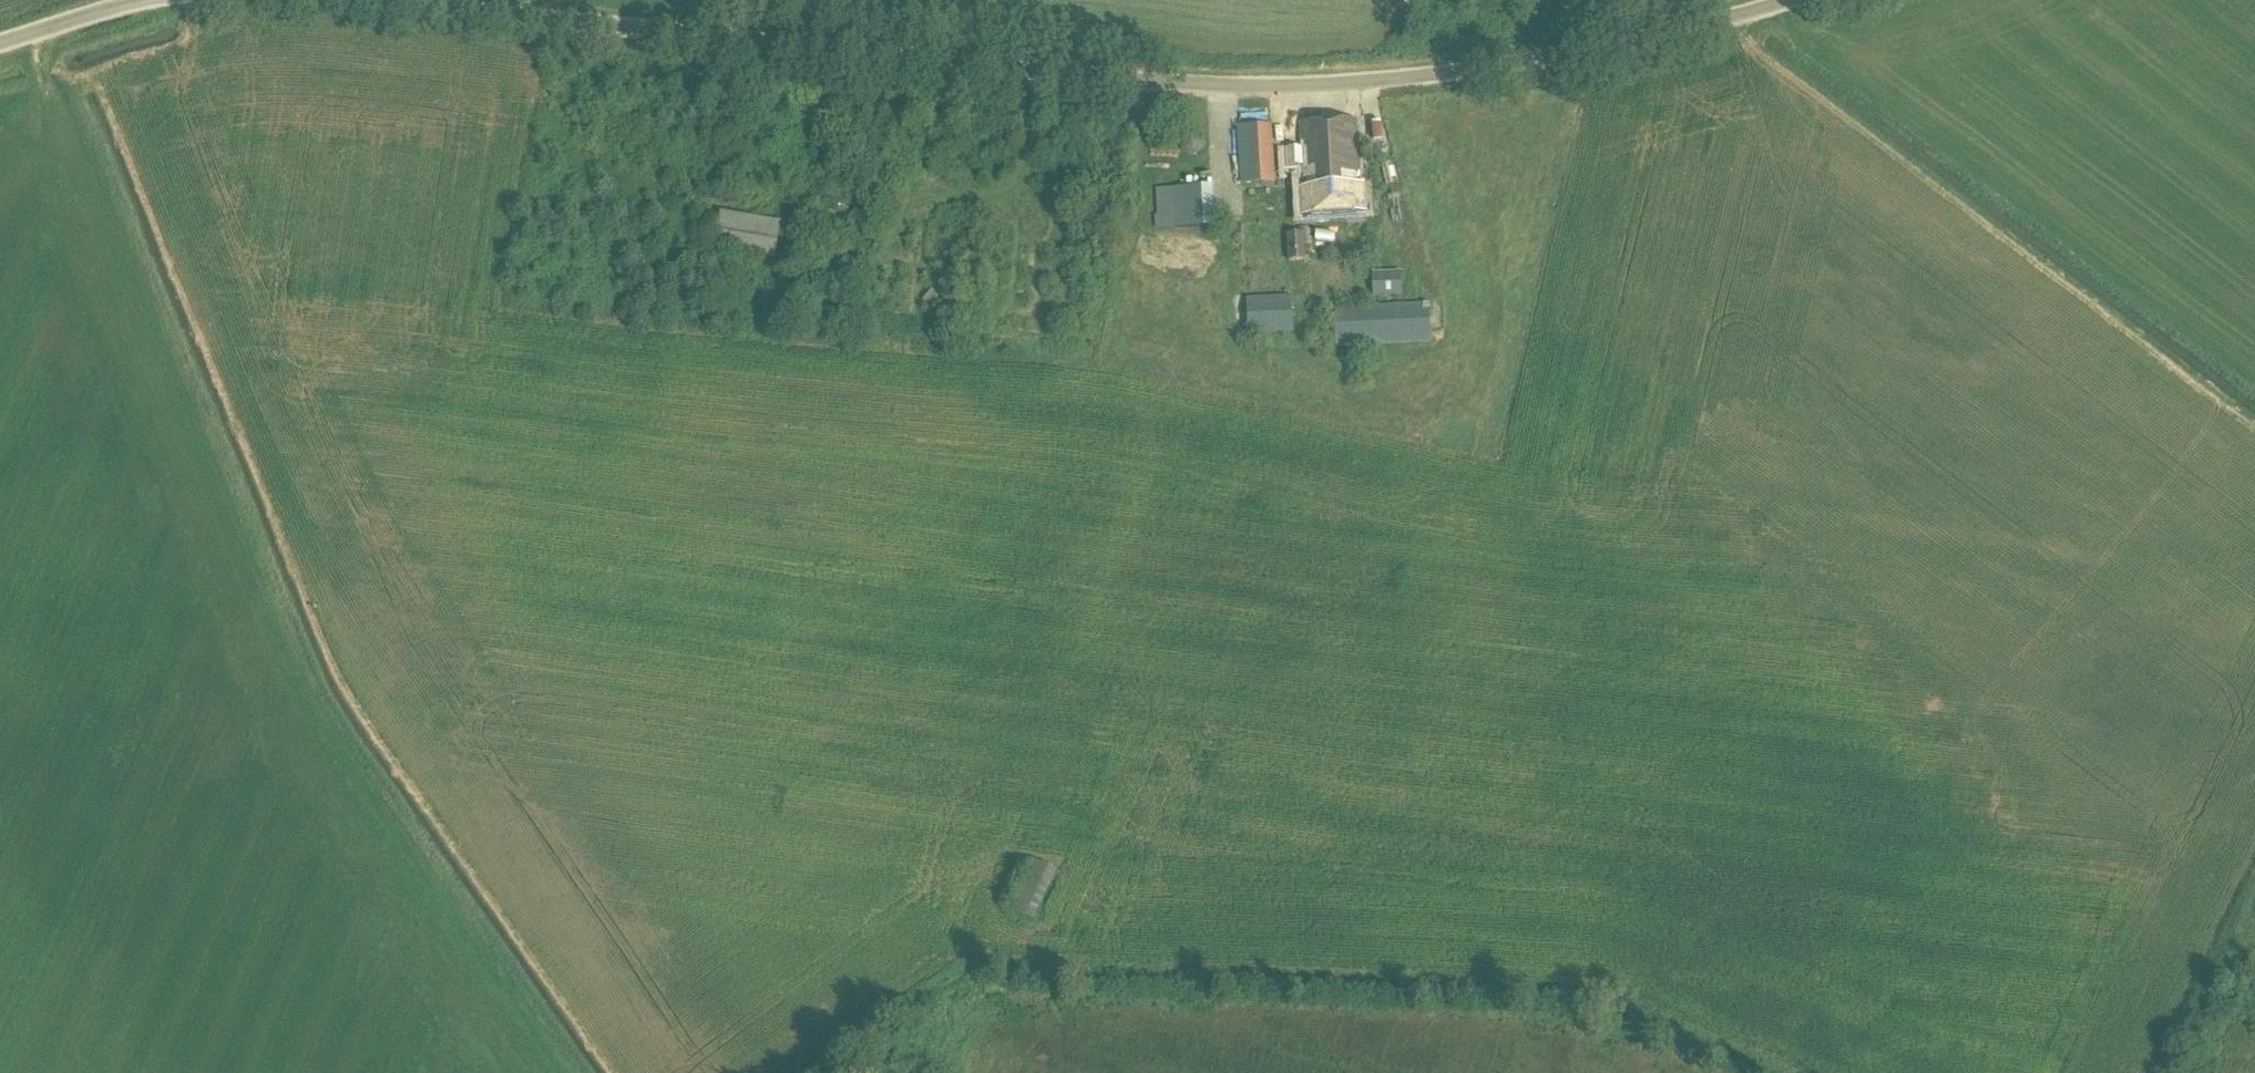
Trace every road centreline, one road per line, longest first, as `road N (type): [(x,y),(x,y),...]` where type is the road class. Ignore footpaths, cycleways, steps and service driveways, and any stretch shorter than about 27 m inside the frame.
road 1 (unclassified): [(0,65),(125,21),(212,5),(300,4),(1130,86),(1294,88),(1476,76),(1790,0)]

